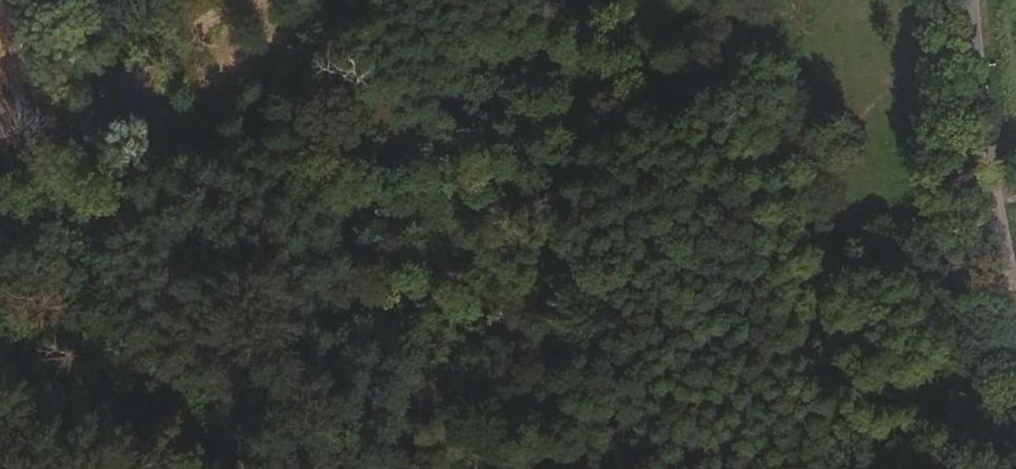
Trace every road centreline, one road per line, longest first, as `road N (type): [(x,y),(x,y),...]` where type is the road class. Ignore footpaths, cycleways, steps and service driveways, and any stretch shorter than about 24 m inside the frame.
road 1 (tertiary): [(970,0),(988,184),(1015,324)]

